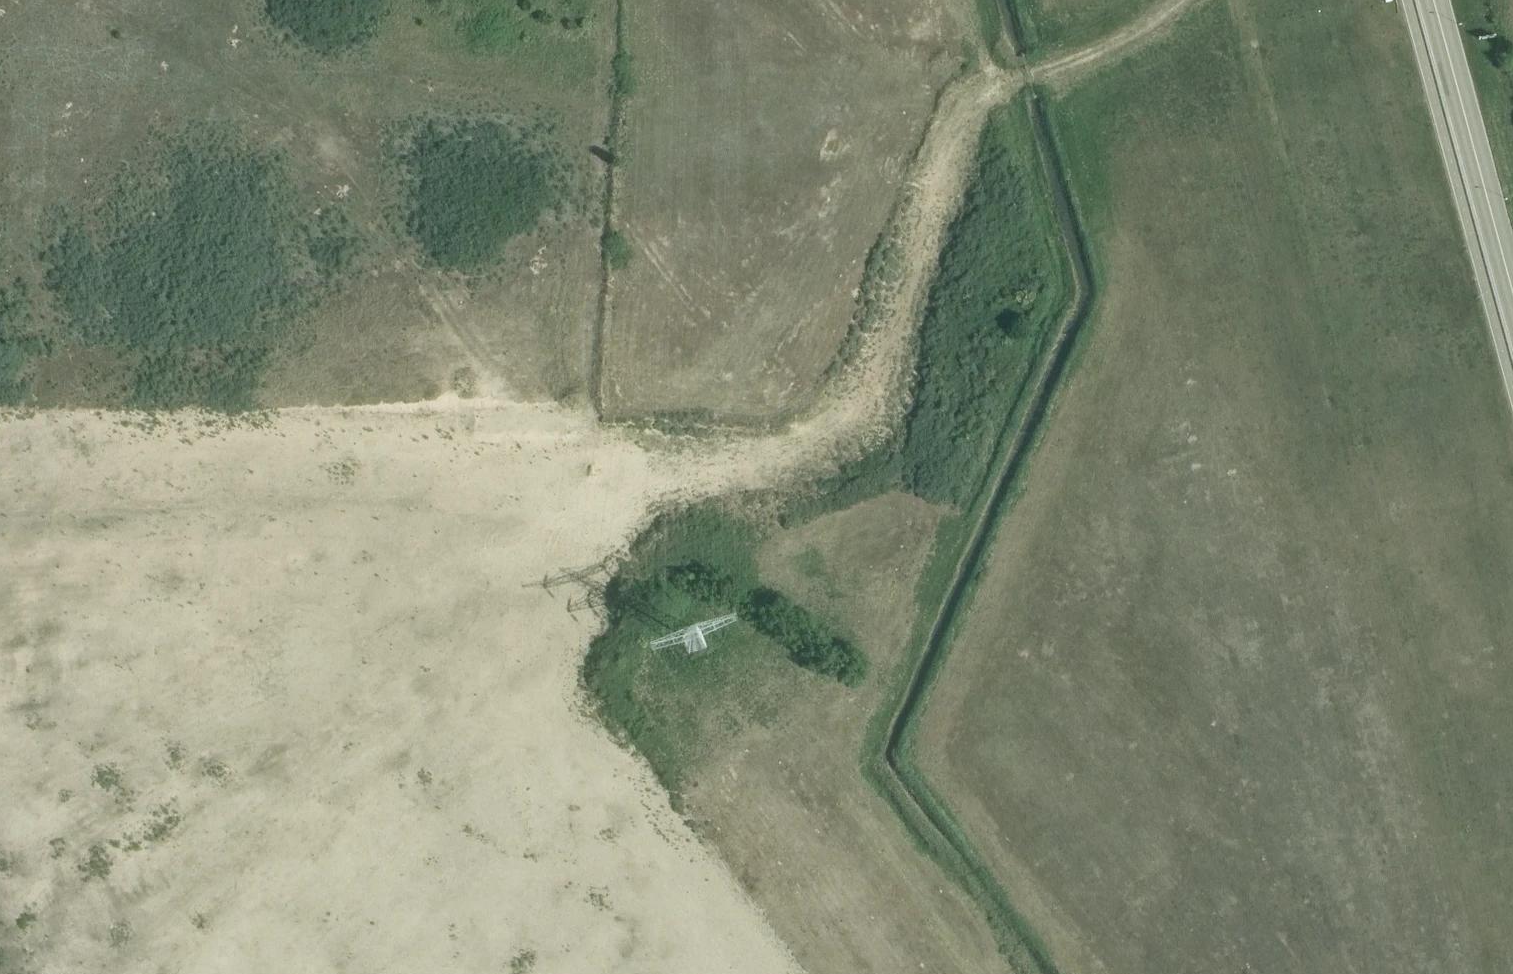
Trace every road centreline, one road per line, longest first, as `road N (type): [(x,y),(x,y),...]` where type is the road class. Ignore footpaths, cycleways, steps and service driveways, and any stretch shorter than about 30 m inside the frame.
road 1 (unclassified): [(1512,295),(1433,0)]

